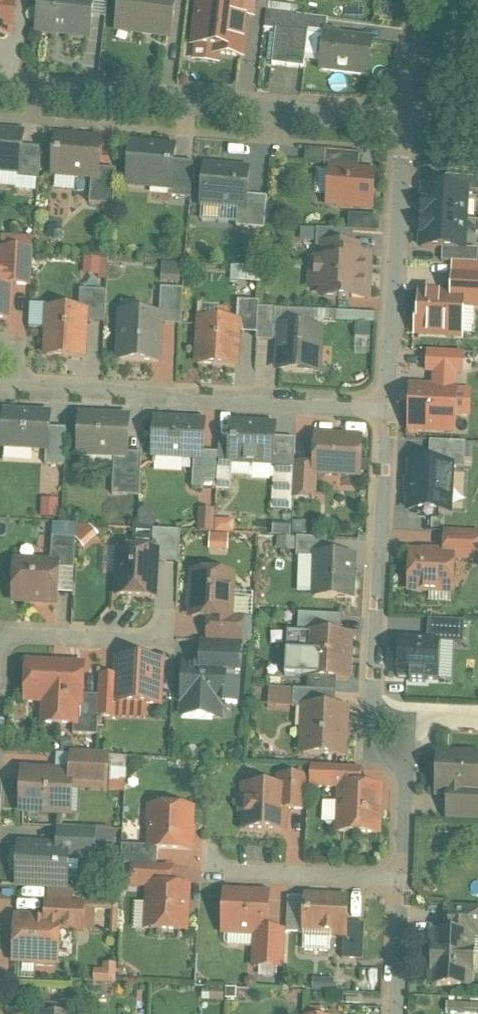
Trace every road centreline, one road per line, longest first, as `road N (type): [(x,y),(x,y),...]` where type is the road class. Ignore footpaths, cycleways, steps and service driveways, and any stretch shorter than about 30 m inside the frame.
road 1 (residential): [(0,89),(405,123)]
road 2 (residential): [(388,408),(6,389)]
road 3 (residential): [(388,408),(378,716)]
road 4 (residential): [(405,123),(388,408)]
road 5 (residential): [(401,882),(218,870)]
road 6 (residential): [(378,716),(404,793),(401,882)]
road 7 (residential): [(3,632),(160,638)]
road 8 (residential): [(401,882),(395,1013)]
road 9 (residential): [(423,0),(405,123)]

